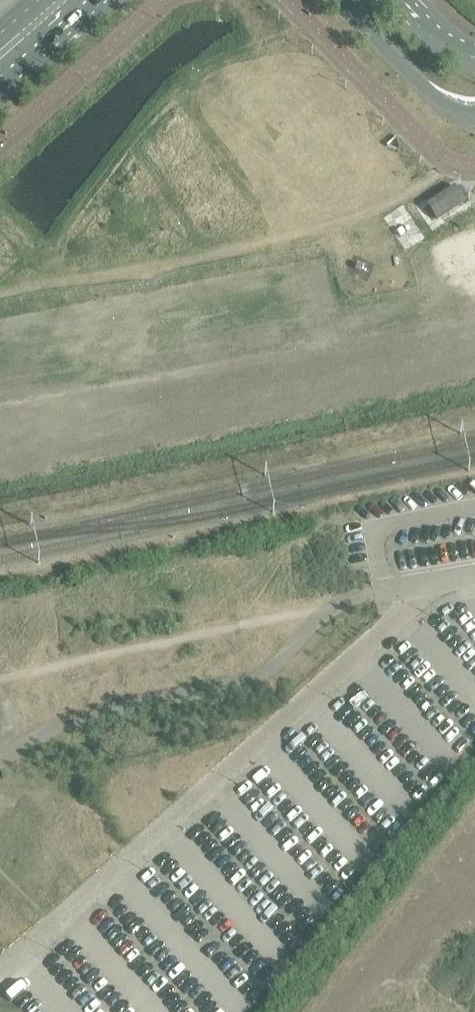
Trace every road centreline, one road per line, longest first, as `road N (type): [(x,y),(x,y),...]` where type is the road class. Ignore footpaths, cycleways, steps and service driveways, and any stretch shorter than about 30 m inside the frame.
road 1 (unclassified): [(18,956),(419,602),(417,584)]
road 2 (secondary): [(336,0),(449,111),(474,115)]

